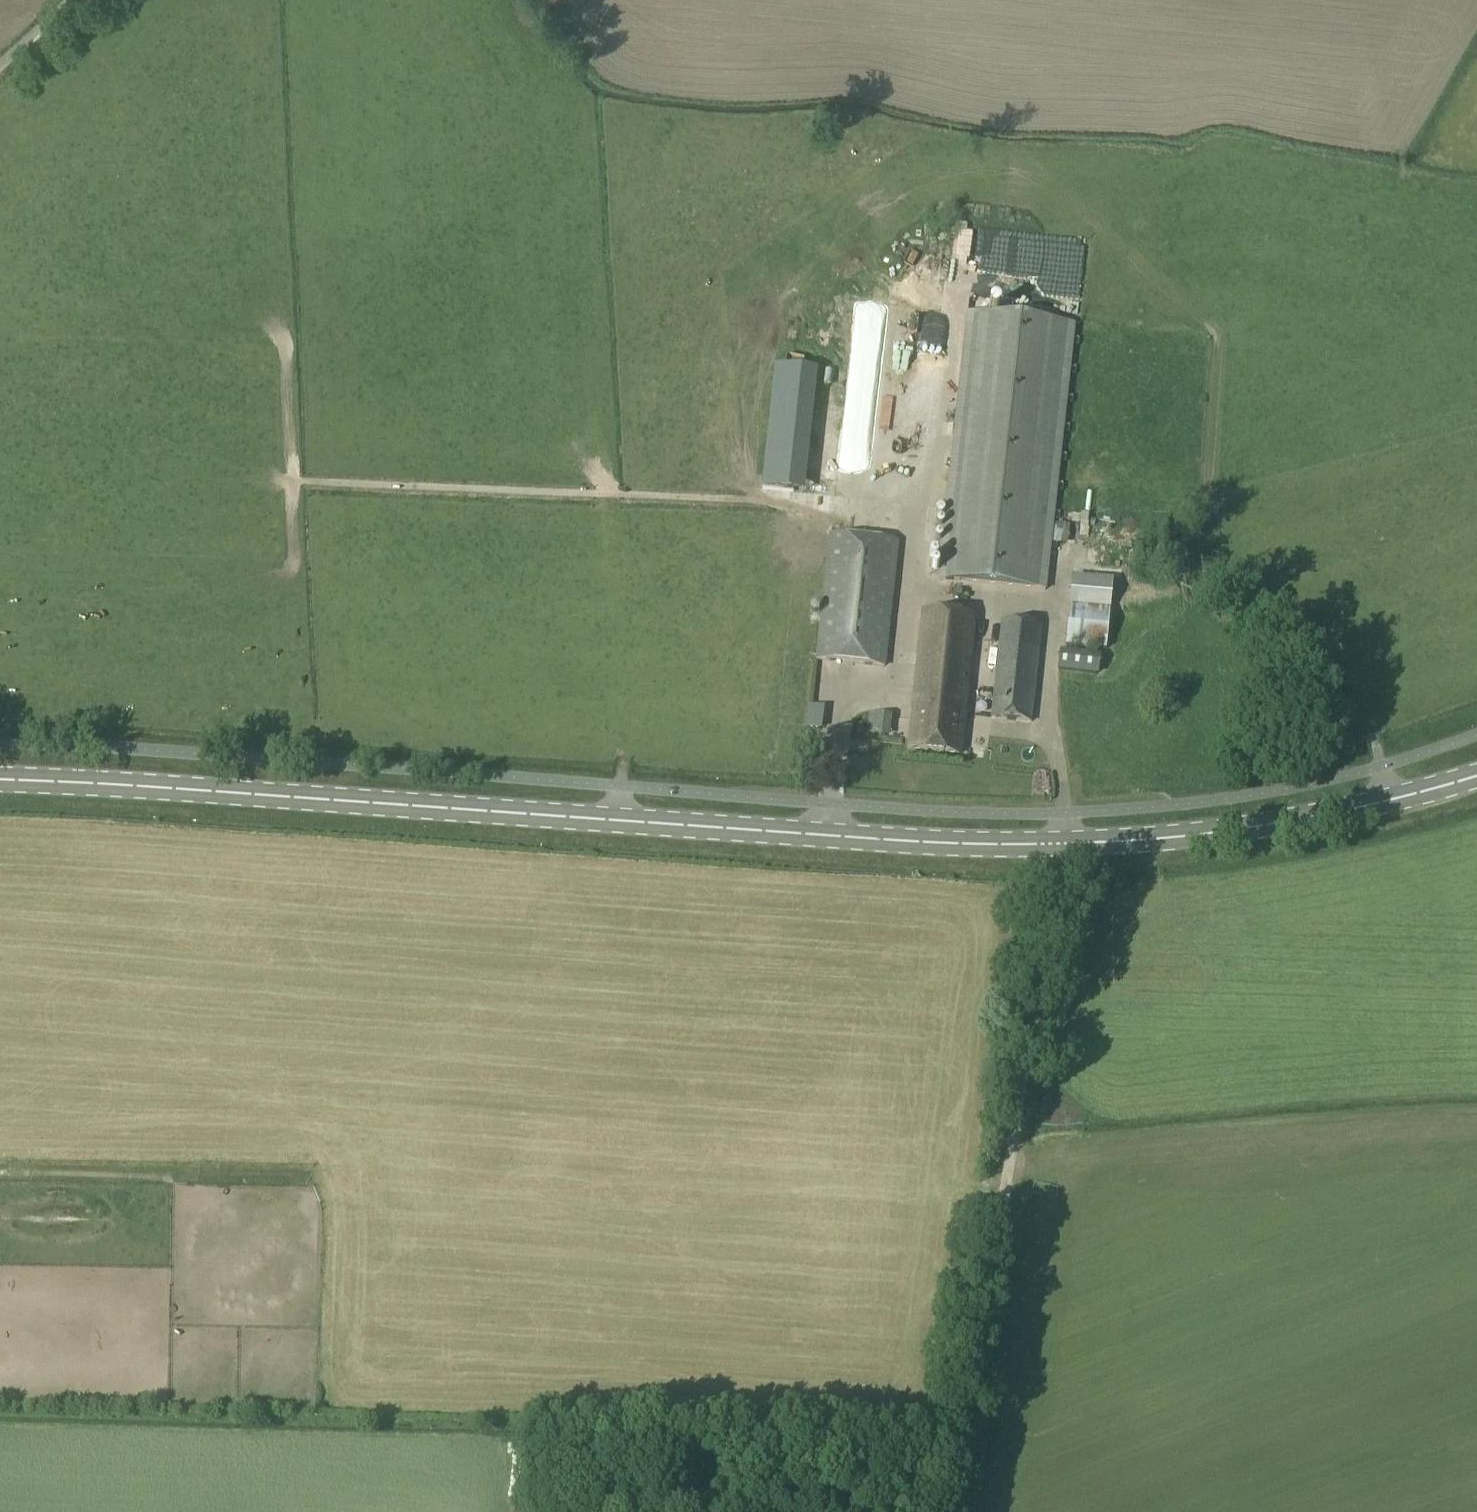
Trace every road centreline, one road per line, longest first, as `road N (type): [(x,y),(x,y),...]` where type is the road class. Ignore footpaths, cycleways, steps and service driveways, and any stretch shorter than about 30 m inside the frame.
road 1 (secondary): [(1058,846),(947,846),(0,781)]
road 2 (unclassified): [(961,1511),(1058,846)]
road 3 (secondary): [(1476,777),(1227,833),(1058,846)]

